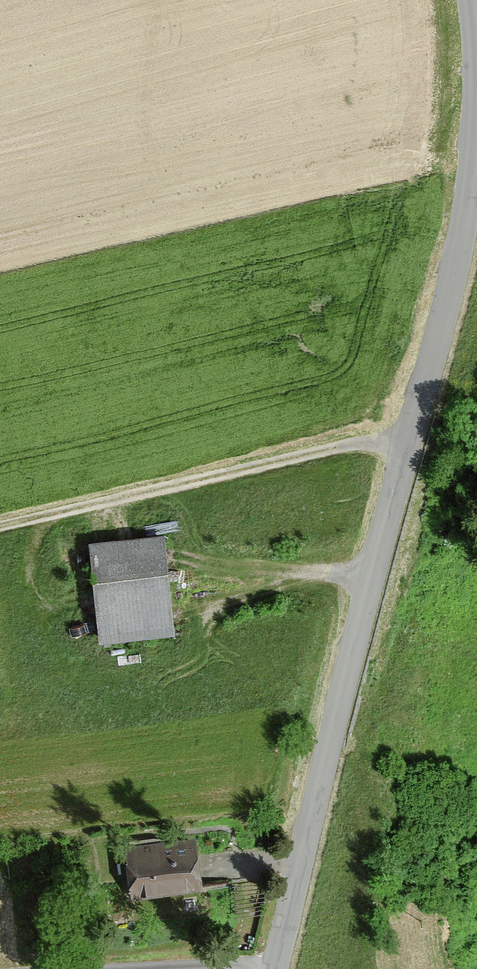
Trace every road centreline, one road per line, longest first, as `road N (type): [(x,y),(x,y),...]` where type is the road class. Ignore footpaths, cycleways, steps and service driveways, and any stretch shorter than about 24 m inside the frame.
road 1 (tertiary): [(476,119),(455,267),(275,968)]
road 2 (track): [(411,430),(0,526)]

